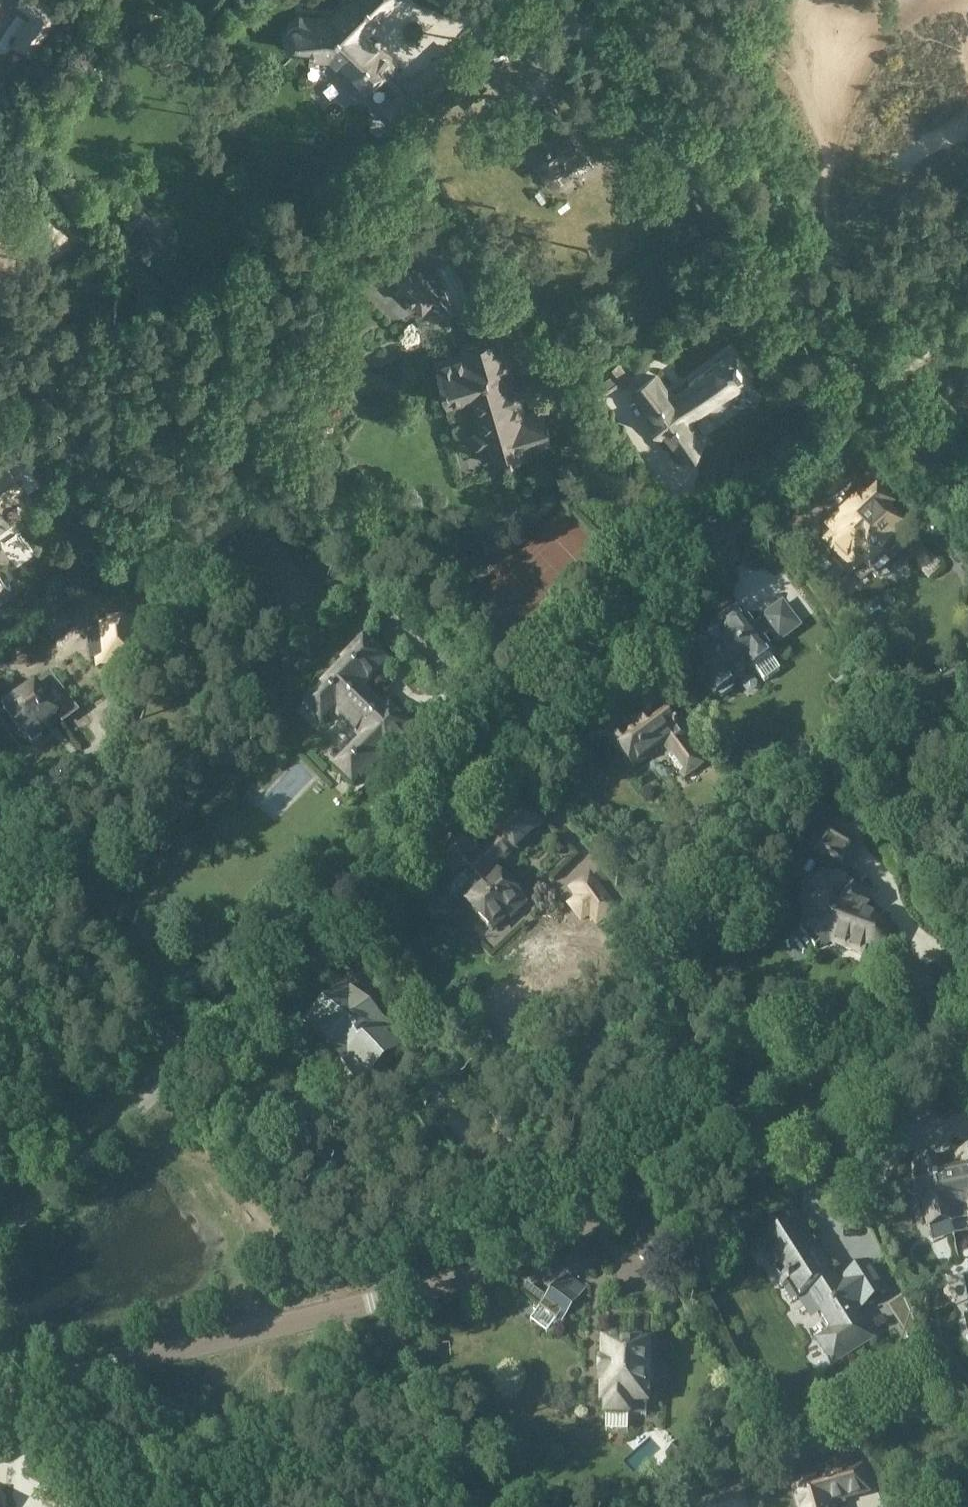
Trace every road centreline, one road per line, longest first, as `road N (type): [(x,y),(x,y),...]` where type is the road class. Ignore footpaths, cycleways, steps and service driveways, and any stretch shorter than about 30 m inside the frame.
road 1 (tertiary): [(0,1391),(475,1277),(967,1030)]
road 2 (residential): [(174,1062),(844,431)]
road 3 (track): [(570,0),(851,359),(876,399),(862,411)]
road 4 (residential): [(174,1062),(71,898),(0,810)]
road 5 (residential): [(0,1232),(174,1062)]
road 6 (track): [(13,1389),(108,1506)]
road 7 (track): [(967,519),(876,399)]

